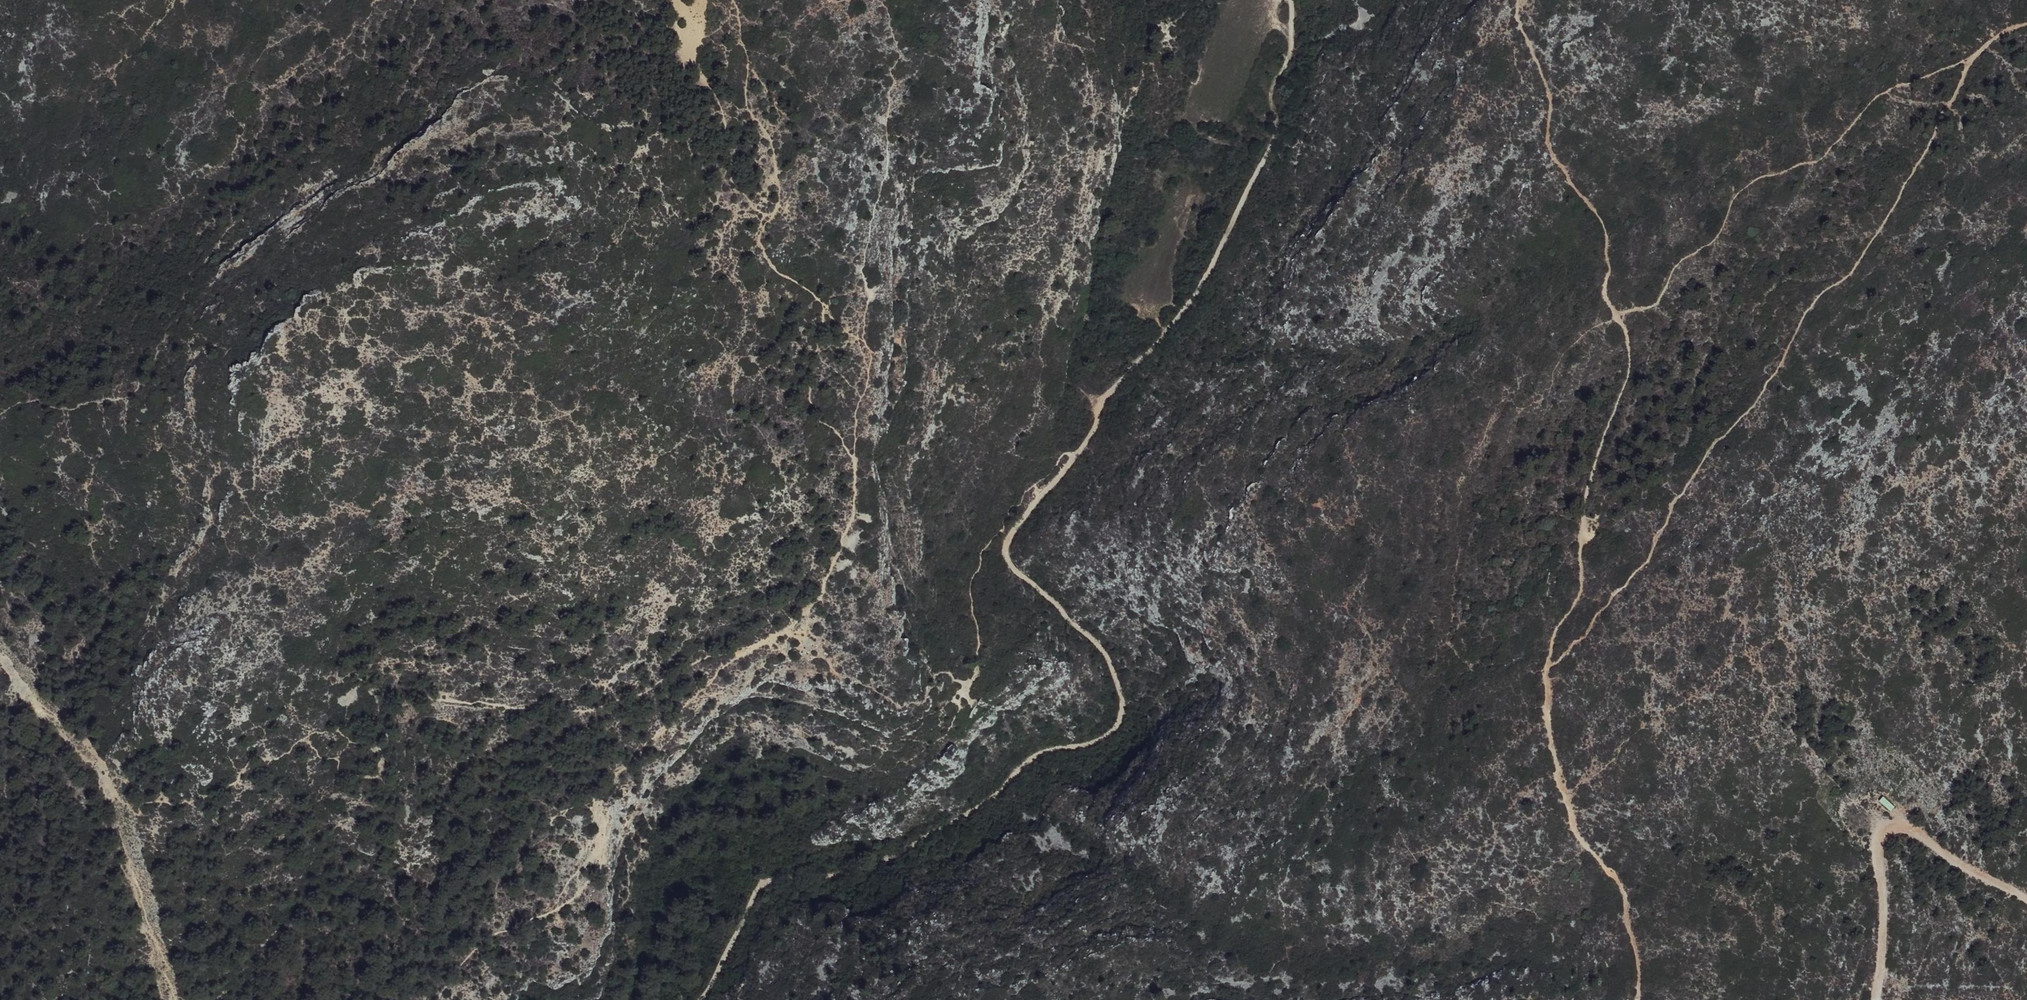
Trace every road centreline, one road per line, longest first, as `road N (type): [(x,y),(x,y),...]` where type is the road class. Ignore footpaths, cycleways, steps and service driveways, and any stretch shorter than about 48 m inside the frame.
road 1 (track): [(1876,999),(1883,919),(1878,847),(1889,829),(1906,828),(2026,901)]

